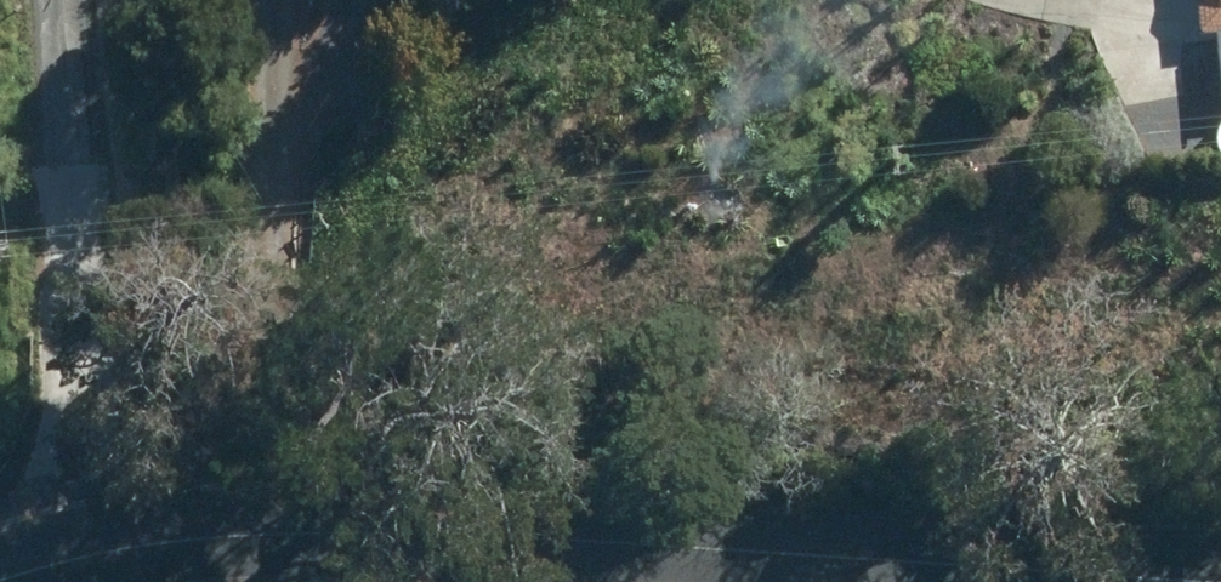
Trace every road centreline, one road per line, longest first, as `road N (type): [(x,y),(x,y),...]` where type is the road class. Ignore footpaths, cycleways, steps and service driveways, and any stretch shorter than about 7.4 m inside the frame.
road 1 (unclassified): [(7,581),(91,550),(283,515),(1166,581)]
road 2 (track): [(283,515),(295,86),(423,0)]
road 3 (track): [(91,550),(92,227),(63,0)]
road 4 (track): [(1094,0),(1128,55),(1189,102),(1220,101)]

